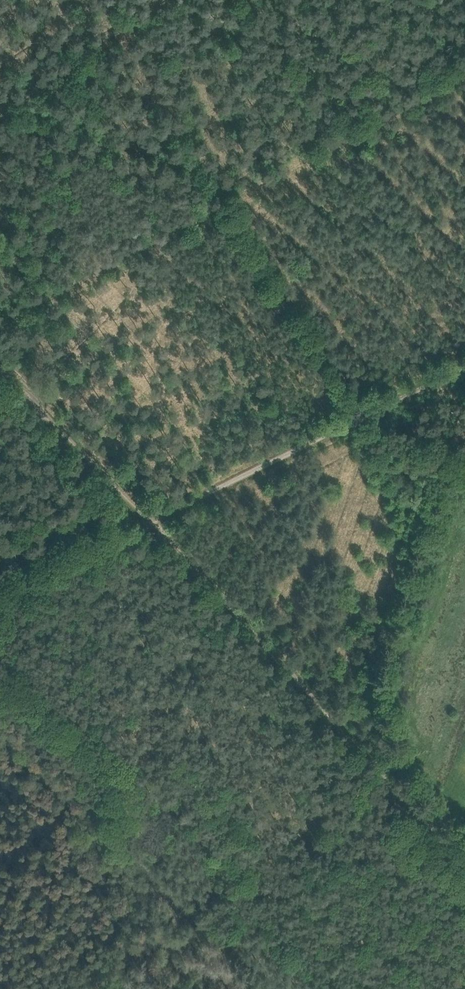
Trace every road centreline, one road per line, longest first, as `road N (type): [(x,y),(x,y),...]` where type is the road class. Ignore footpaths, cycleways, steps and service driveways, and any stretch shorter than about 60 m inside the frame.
road 1 (track): [(464,852),(234,622),(151,521)]
road 2 (track): [(464,367),(151,521)]
road 3 (track): [(151,521),(0,362)]
road 4 (track): [(151,521),(0,587)]

